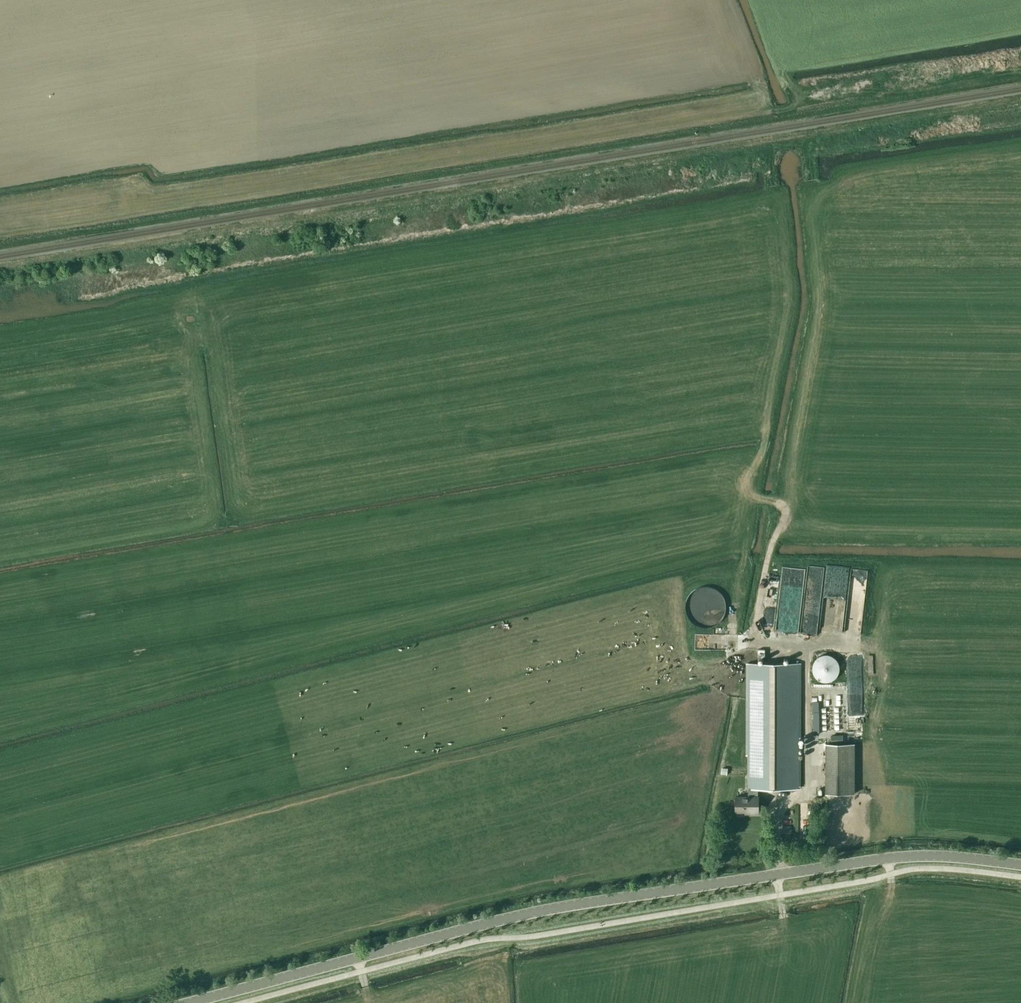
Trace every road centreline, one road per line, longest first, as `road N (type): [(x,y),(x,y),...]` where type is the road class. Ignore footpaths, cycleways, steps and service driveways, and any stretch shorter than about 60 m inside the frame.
road 1 (tertiary): [(188,1002),(589,902),(918,856),(1020,865)]

